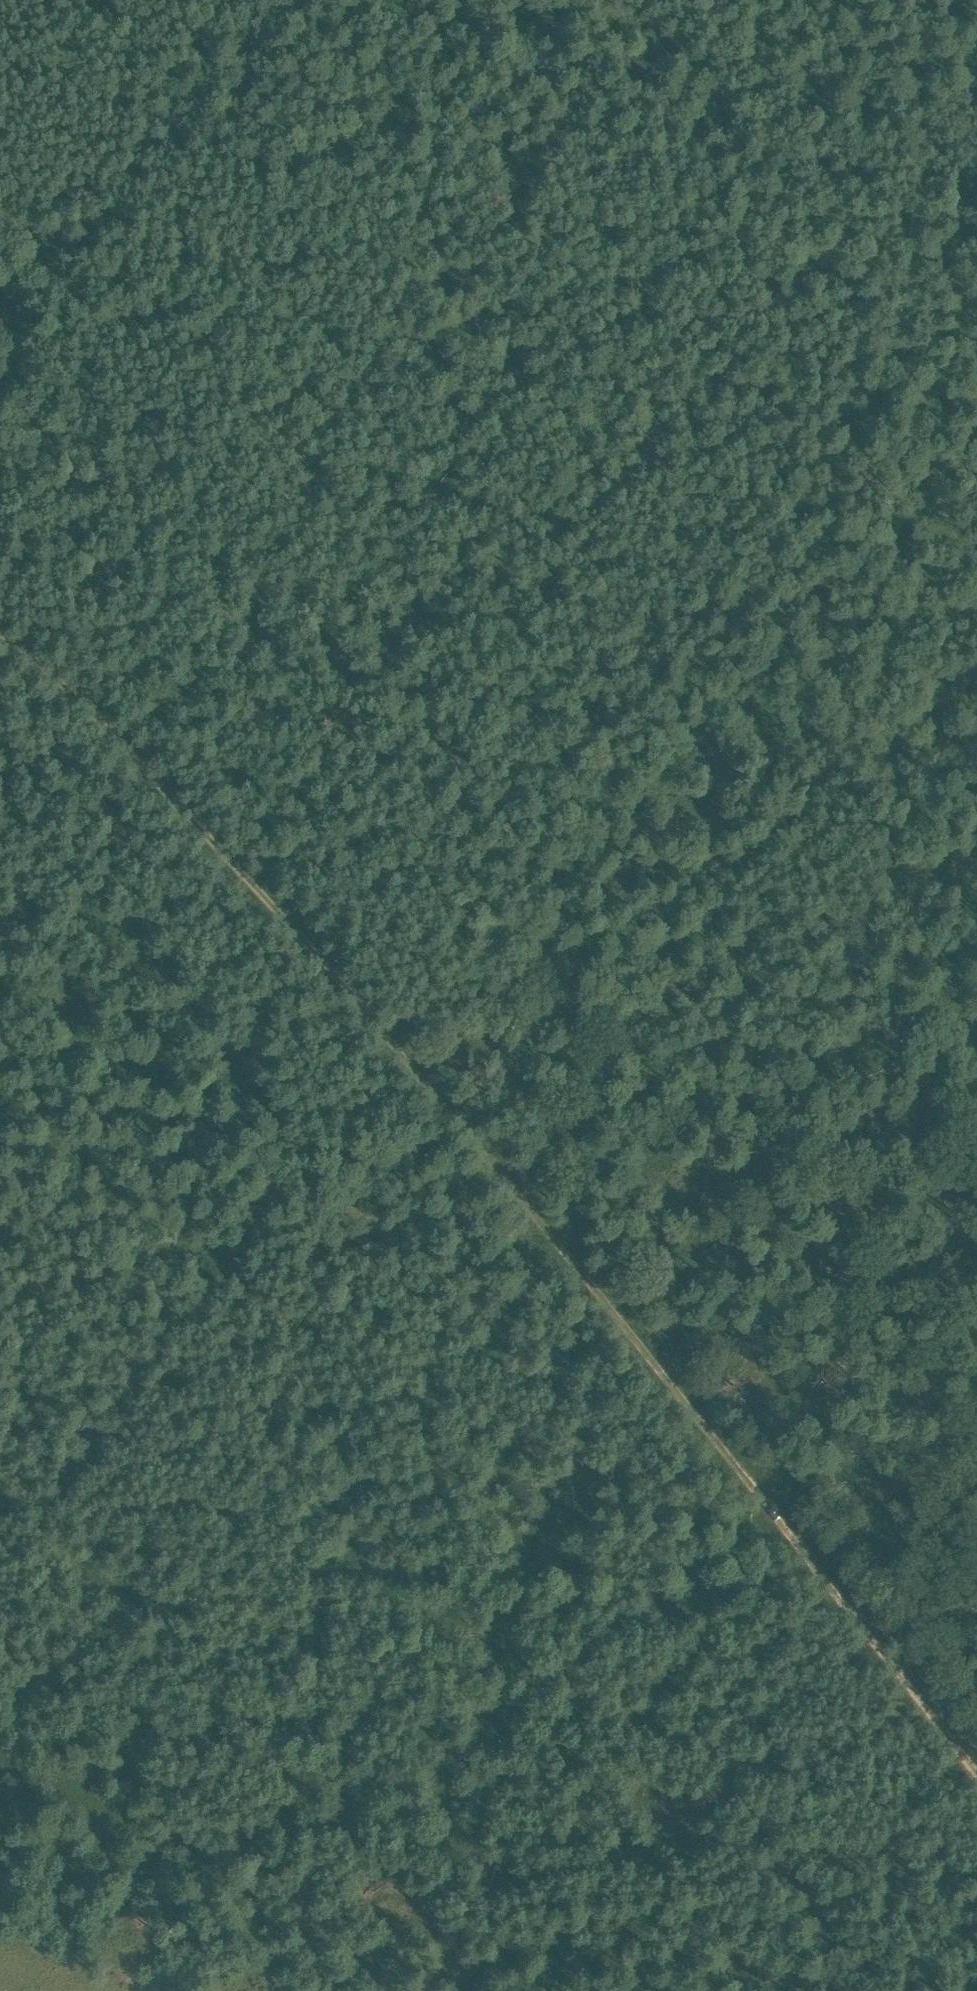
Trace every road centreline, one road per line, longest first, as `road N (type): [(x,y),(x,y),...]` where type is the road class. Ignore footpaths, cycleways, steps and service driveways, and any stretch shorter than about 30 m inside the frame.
road 1 (track): [(0,631),(113,731),(453,1127),(669,1389),(976,1790)]

